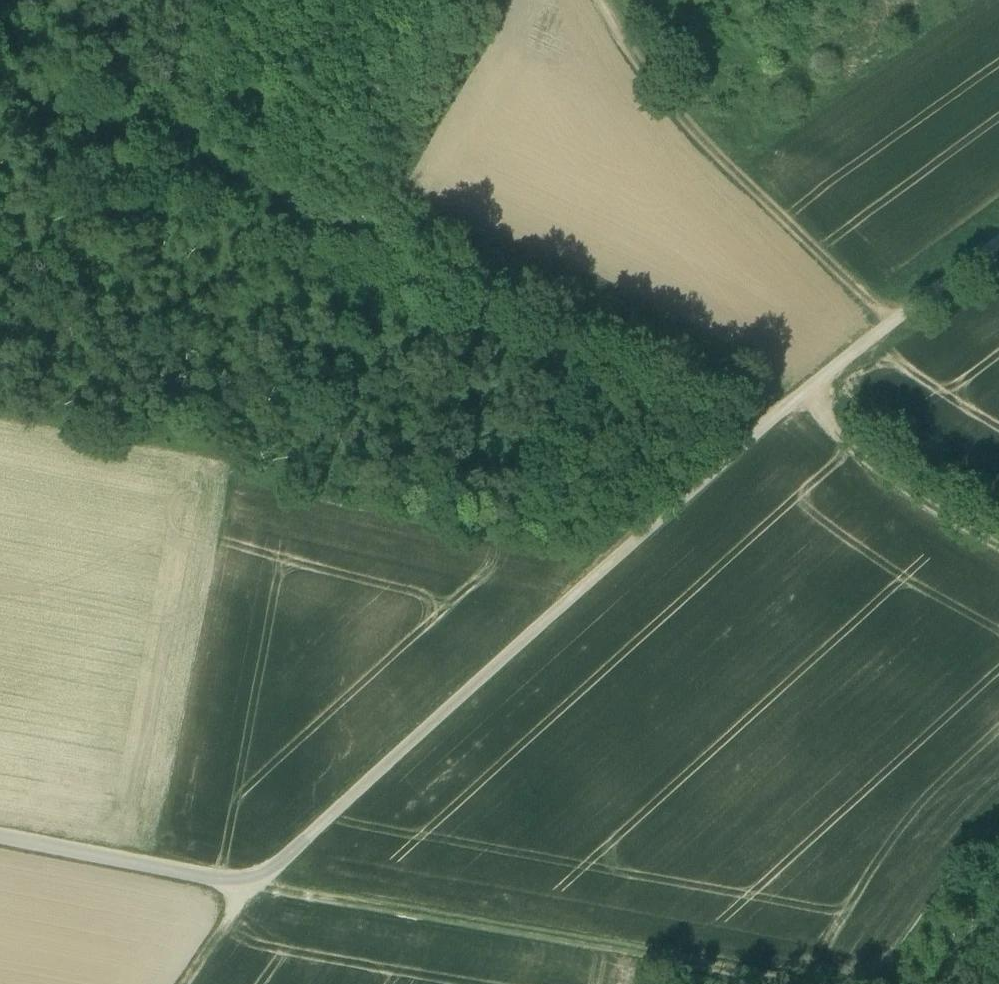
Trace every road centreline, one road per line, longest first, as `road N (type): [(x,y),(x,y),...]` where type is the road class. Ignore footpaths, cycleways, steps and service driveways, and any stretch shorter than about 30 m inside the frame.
road 1 (unclassified): [(0,843),(250,891),(772,419),(998,246)]
road 2 (track): [(772,419),(371,234),(0,93)]
road 3 (track): [(250,891),(726,983)]
road 4 (track): [(892,327),(652,90),(606,0)]
road 5 (track): [(809,389),(828,432),(998,550)]
road 6 (track): [(123,140),(201,0)]

